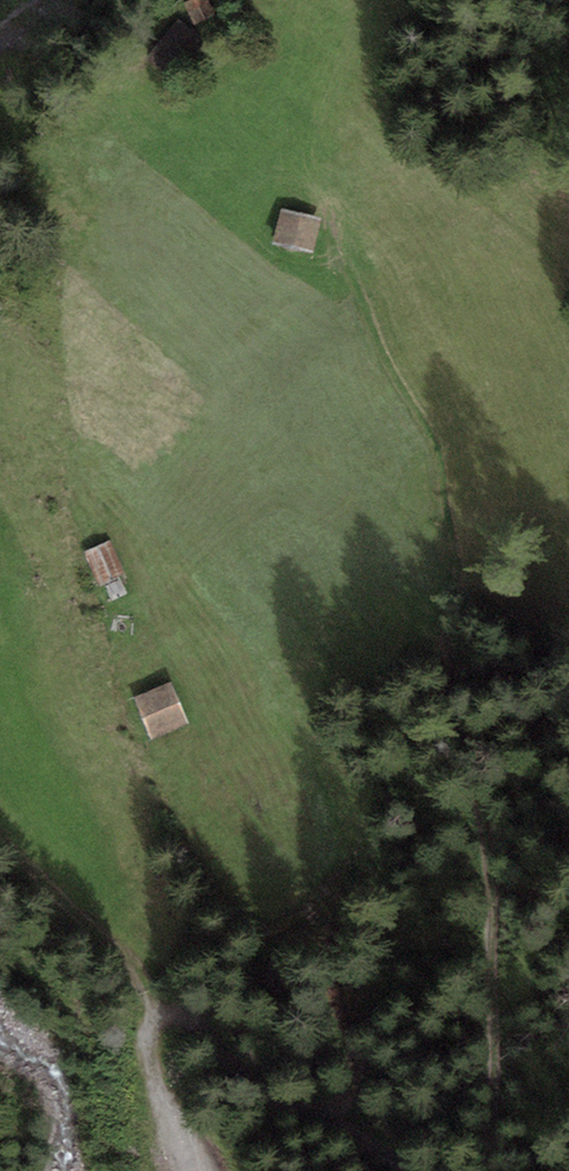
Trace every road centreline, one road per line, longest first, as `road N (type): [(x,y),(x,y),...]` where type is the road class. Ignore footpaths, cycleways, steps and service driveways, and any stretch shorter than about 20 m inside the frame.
road 1 (track): [(486,1170),(487,799),(419,414),(359,298)]
road 2 (track): [(154,1014),(300,1086),(415,1170)]
road 3 (track): [(154,1014),(152,1061),(198,1170)]

